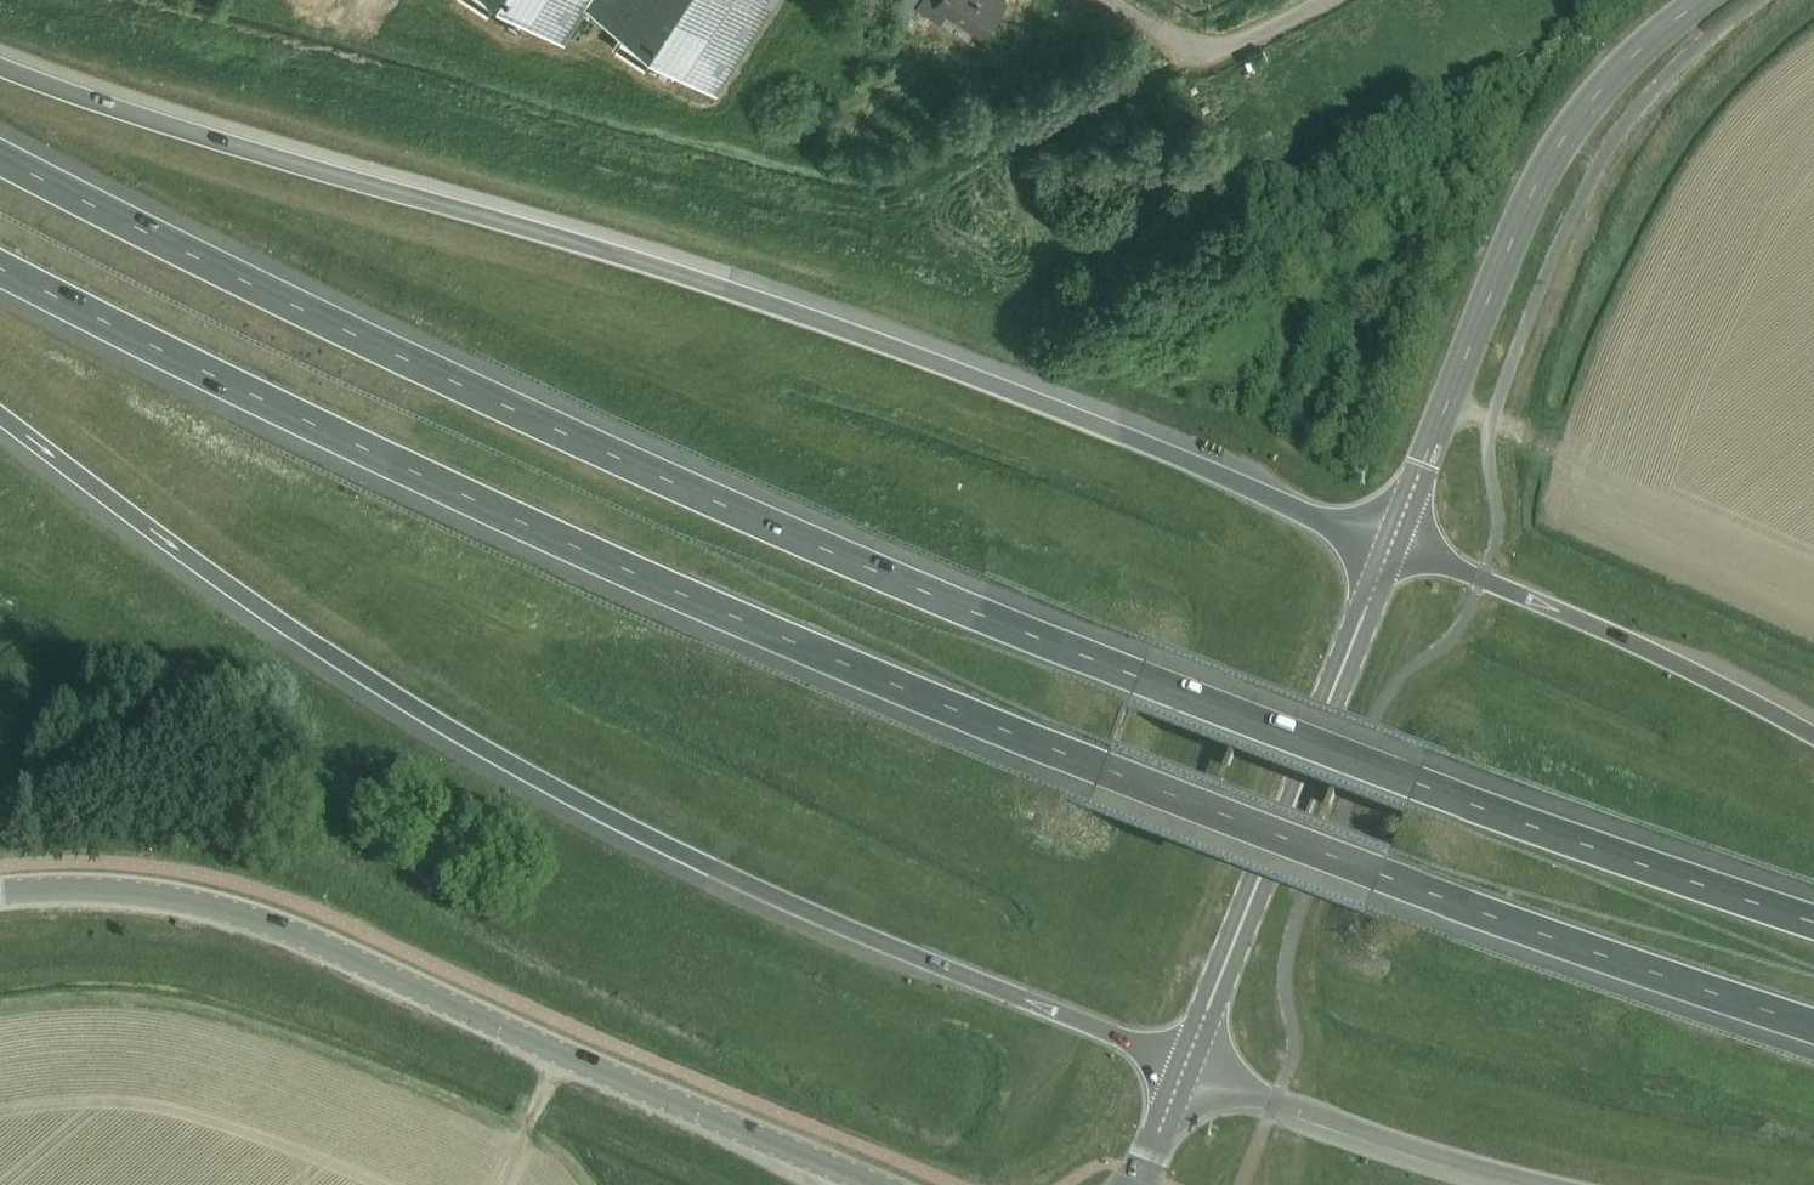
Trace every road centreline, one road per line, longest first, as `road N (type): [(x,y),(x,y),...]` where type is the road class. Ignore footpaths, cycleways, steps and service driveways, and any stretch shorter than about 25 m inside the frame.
road 1 (motorway): [(1813,920),(1139,680),(840,554),(189,248),(0,148)]
road 2 (motorway): [(0,274),(143,351),(1104,770),(1379,876),(1813,1020)]
road 3 (motorway): [(1389,545),(837,326),(562,236),(166,124),(0,65)]
road 4 (motorway): [(0,415),(334,661),(543,787),(734,882),(1185,1062)]
road 5 (secondary): [(0,892),(148,892),(226,908),(310,936),(560,1054),(876,1184)]
road 6 (secondary): [(1389,545),(1543,168),(1610,77),(1703,0)]
road 7 (secondary): [(1185,1062),(1389,545)]
road 8 (motorway): [(1813,735),(1627,640),(1389,545)]
road 9 (motorway): [(1185,1062),(1338,1123),(1539,1184)]
road 10 (secondary): [(1135,1184),(1185,1062)]

